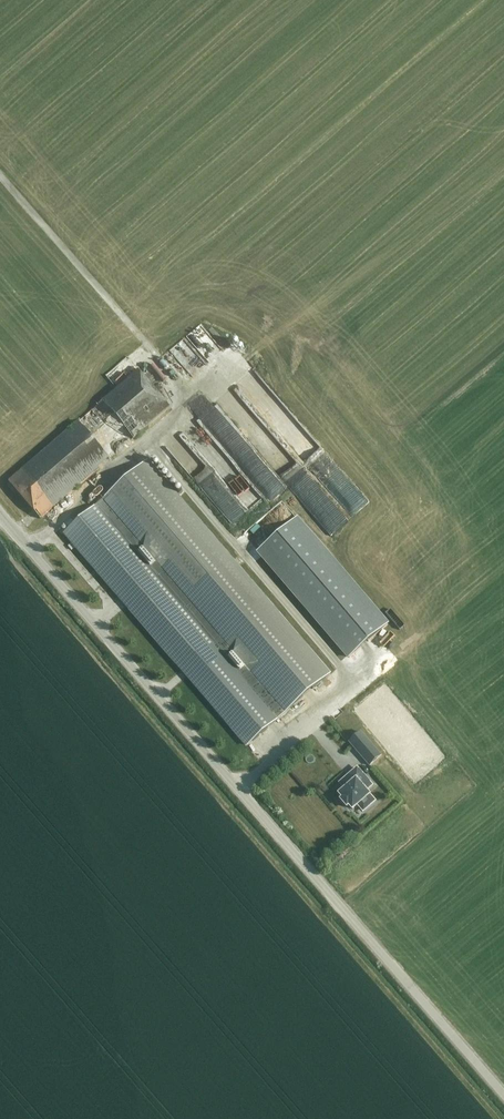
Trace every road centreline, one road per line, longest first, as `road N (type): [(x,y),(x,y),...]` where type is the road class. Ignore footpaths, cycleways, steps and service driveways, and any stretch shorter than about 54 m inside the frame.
road 1 (tertiary): [(503,1096),(0,516)]

